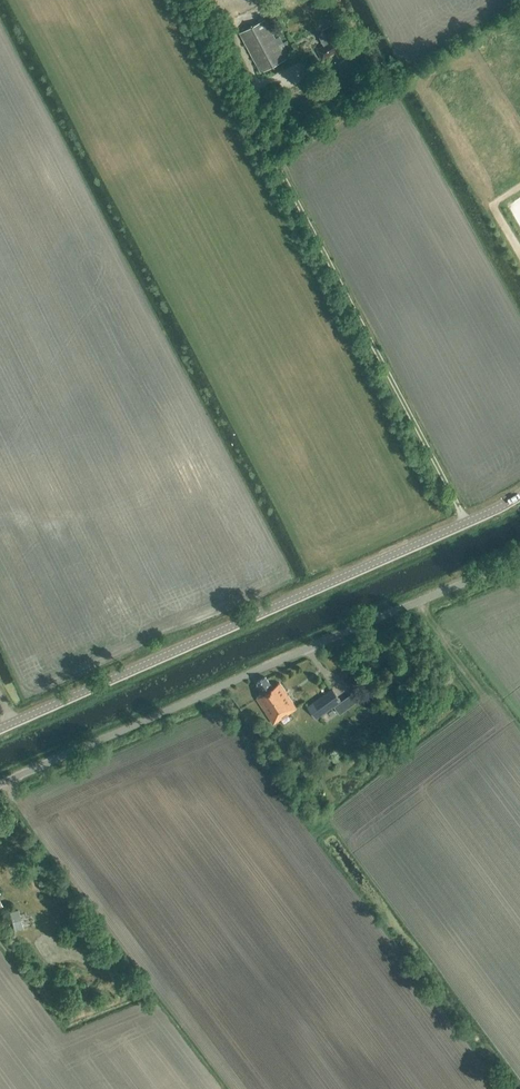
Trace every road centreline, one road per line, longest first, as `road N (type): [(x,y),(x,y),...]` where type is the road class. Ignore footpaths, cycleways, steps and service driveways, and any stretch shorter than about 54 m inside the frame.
road 1 (tertiary): [(0,728),(519,496)]
road 2 (unclassified): [(0,782),(519,557)]
road 3 (track): [(467,523),(249,124)]

